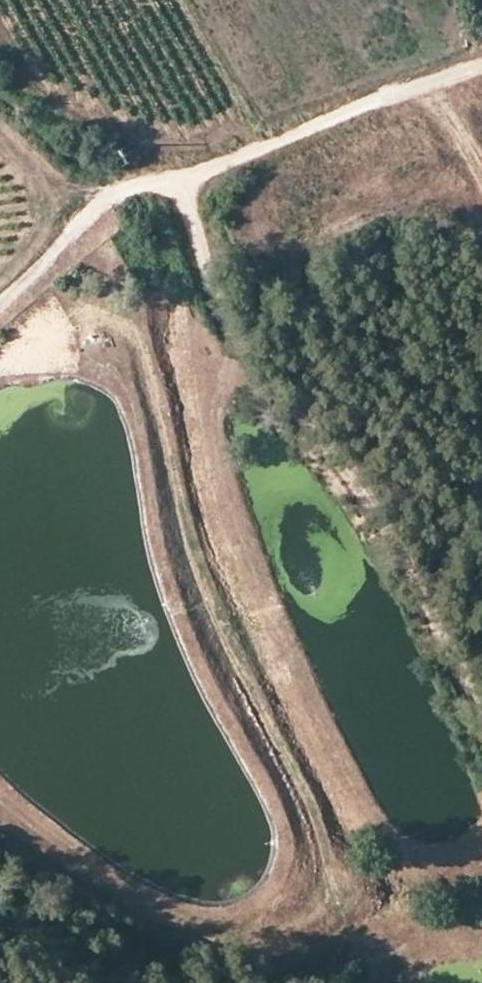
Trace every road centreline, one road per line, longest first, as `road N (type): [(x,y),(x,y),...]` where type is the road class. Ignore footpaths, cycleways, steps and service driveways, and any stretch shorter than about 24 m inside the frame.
road 1 (track): [(0,354),(90,319),(109,319),(144,347),(182,519),(218,622),(307,810),(322,874),(316,906),(286,930),(240,940),(169,925),(83,879),(0,808)]
road 2 (track): [(244,331),(216,434),(224,493),(248,569),(365,804),(406,848),(445,857),(481,849)]
road 3 (track): [(180,187),(211,276),(286,389),(339,444),(481,704)]
road 4 (track): [(481,68),(370,105),(180,187),(118,196),(98,206),(0,309)]

